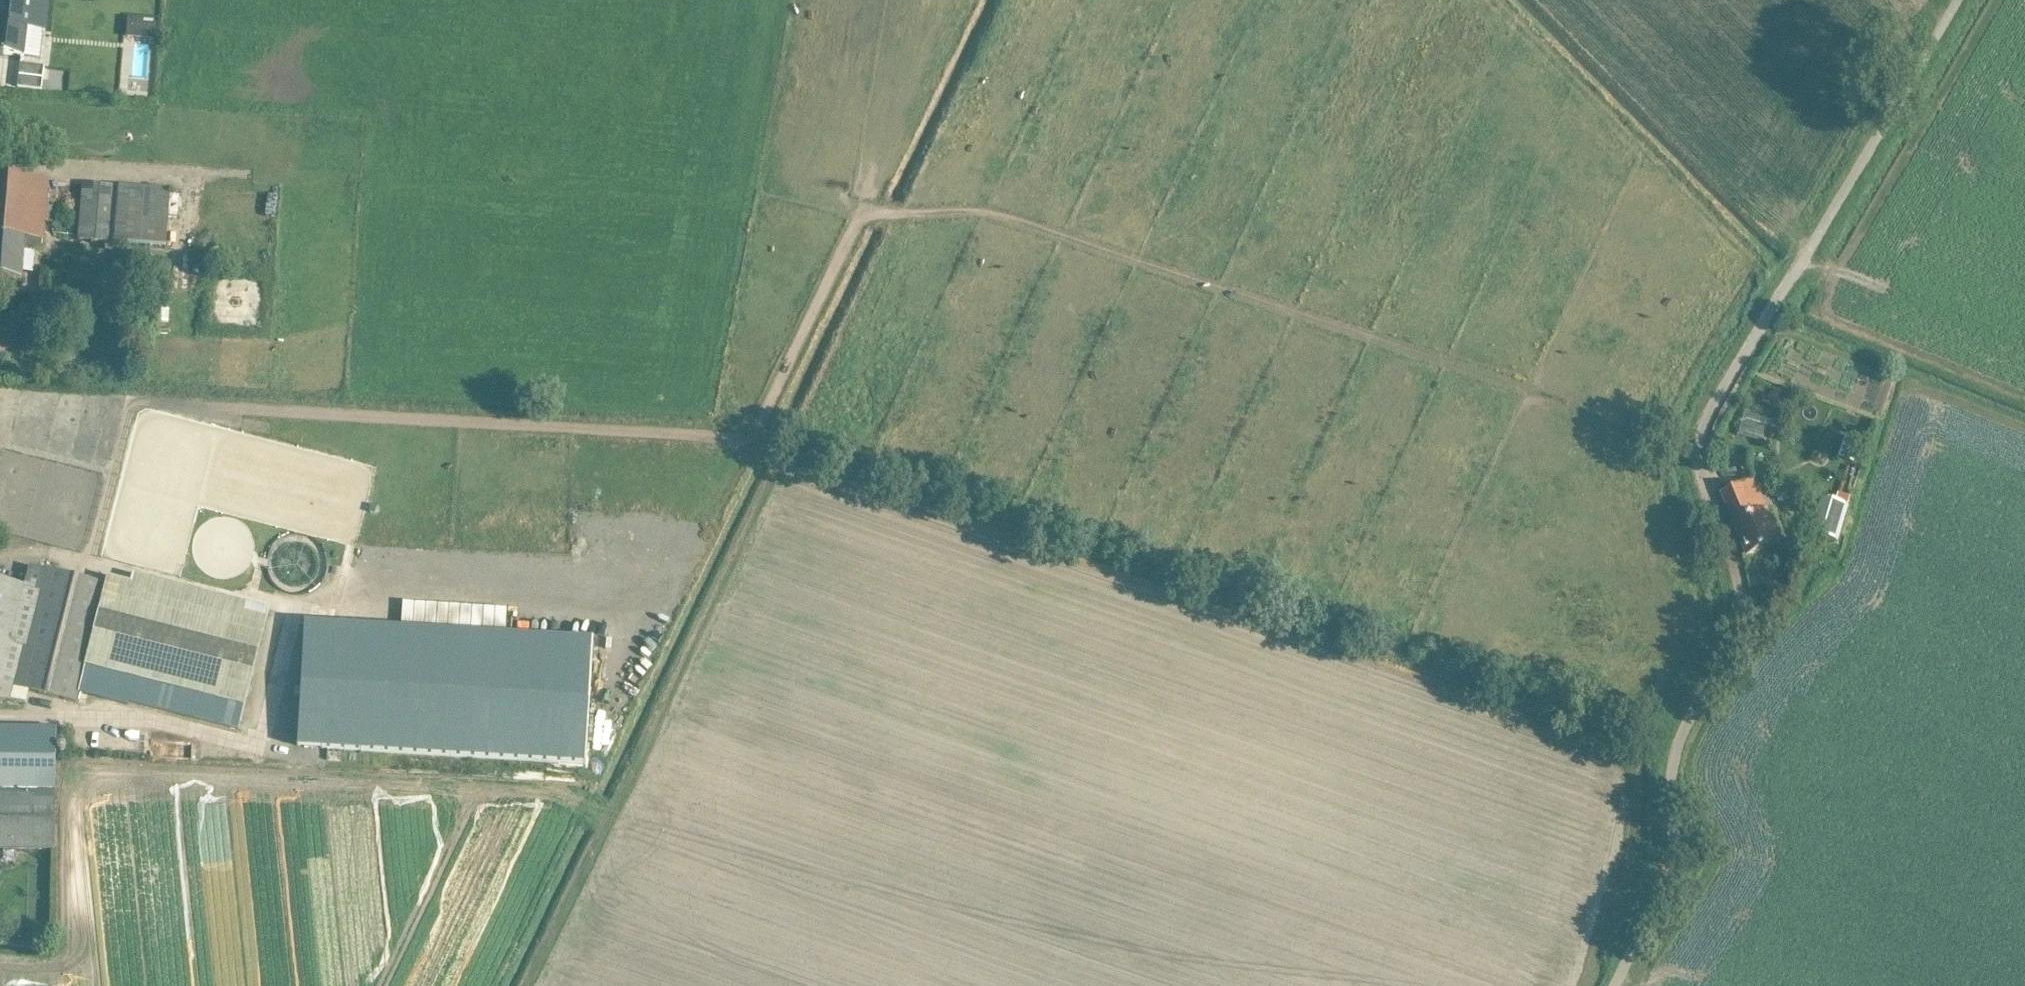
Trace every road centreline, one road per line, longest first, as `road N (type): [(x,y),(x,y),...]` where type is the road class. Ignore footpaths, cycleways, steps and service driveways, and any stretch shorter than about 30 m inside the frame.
road 1 (unclassified): [(1602,985),(1660,847),(1678,718),(1729,594),(1706,465),(1715,380),(1948,0)]

